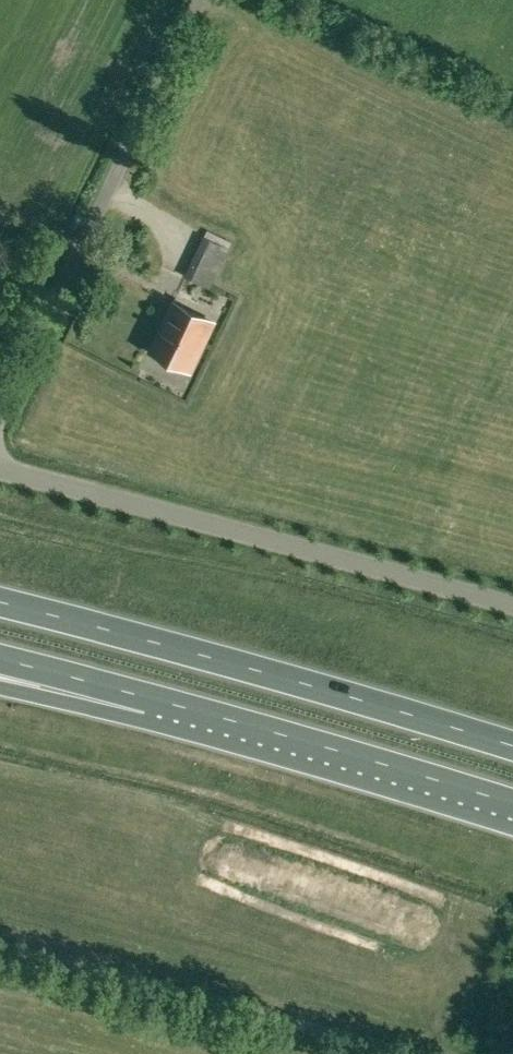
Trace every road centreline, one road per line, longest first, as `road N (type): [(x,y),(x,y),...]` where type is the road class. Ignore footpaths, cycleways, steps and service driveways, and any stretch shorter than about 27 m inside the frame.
road 1 (trunk): [(512,748),(0,603)]
road 2 (unclassified): [(512,605),(0,466)]
road 3 (unclassified): [(0,425),(202,0)]
road 4 (unclassified): [(406,1053),(0,947)]
road 5 (trunk): [(140,696),(512,804)]
road 6 (trunk): [(0,661),(140,696)]
road 7 (trunk): [(0,675),(140,696)]

